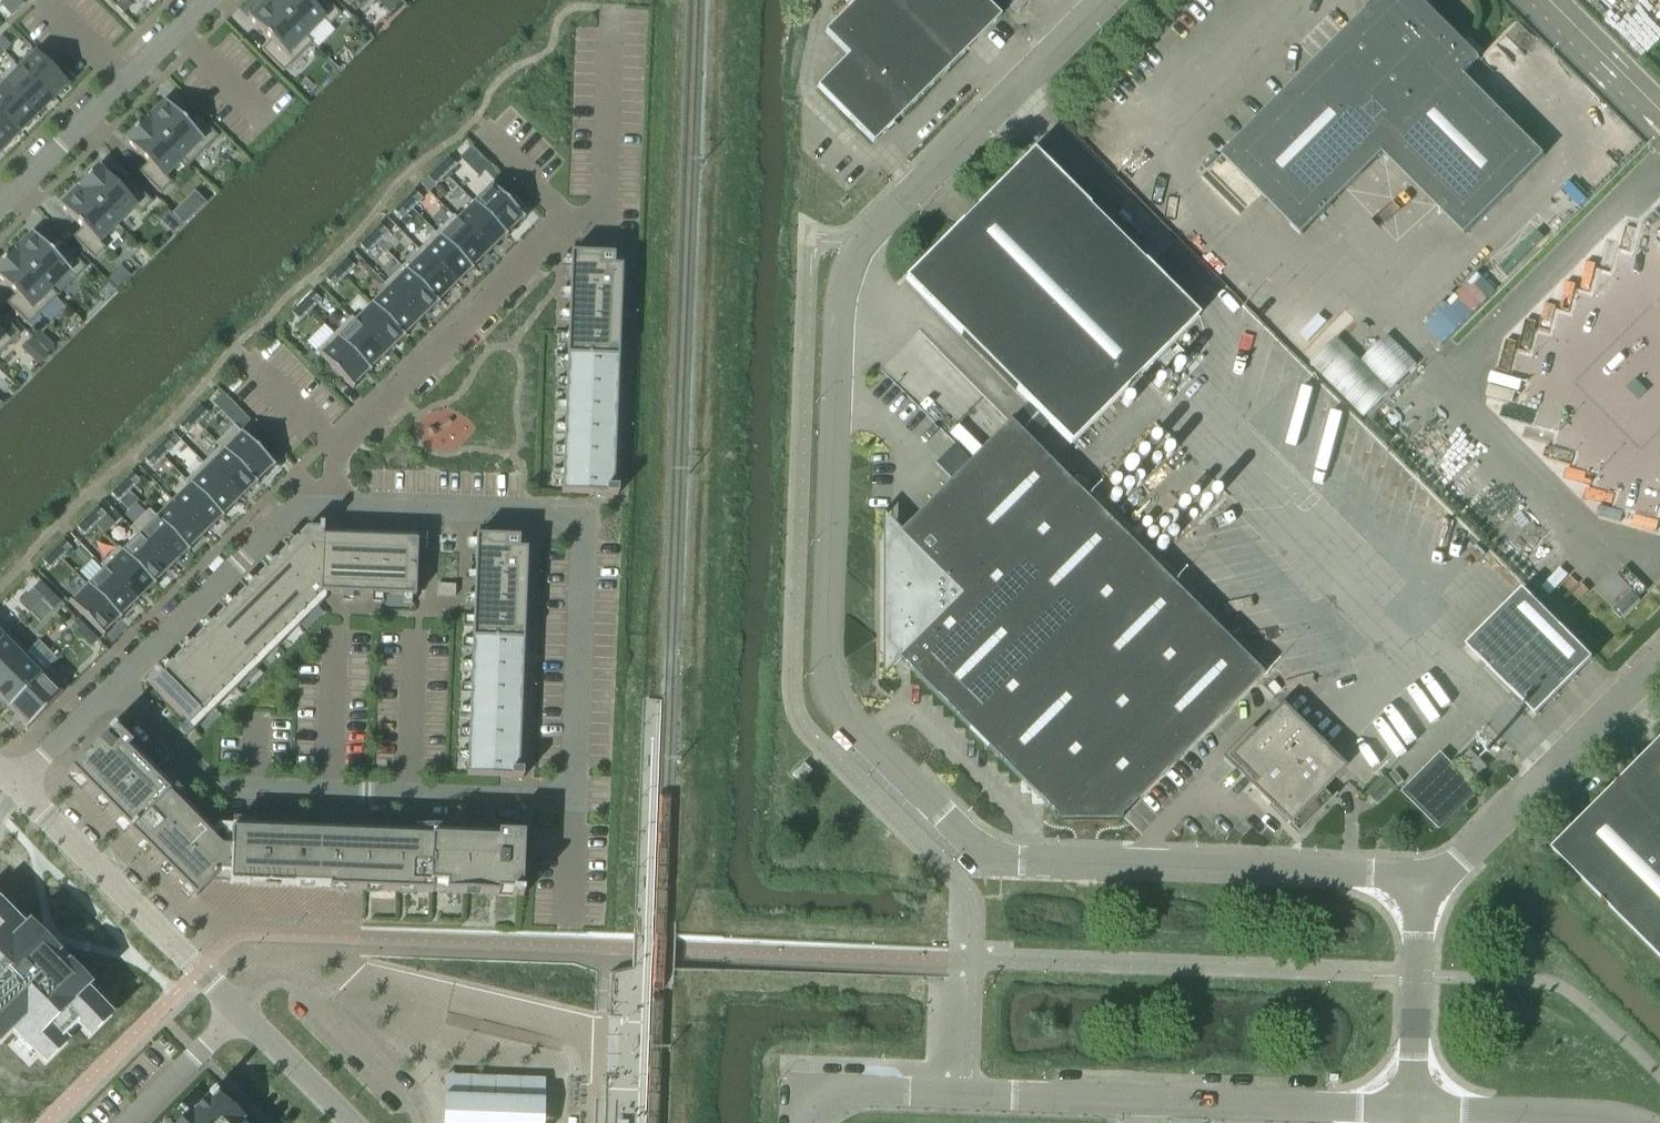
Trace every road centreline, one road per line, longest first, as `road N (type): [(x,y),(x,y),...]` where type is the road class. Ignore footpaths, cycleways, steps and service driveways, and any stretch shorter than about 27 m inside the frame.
road 1 (unclassified): [(1421,878),(990,854),(843,710),(825,666),(840,287),(858,242),(1099,0)]
road 2 (residential): [(334,504),(580,518),(572,800)]
road 3 (residential): [(113,688),(213,786),(572,800)]
road 4 (unclassified): [(1414,1112),(972,1092)]
road 5 (residential): [(604,218),(564,218),(337,448),(334,504)]
road 6 (unclassified): [(1659,664),(1447,866),(1421,878)]
road 7 (tertiary): [(238,1010),(16,783)]
road 8 (residential): [(334,504),(290,513),(113,688)]
road 9 (residential): [(206,0),(0,204)]
road 10 (unclassified): [(1414,1112),(1421,878)]
road 11 (unclassified): [(1630,1122),(1414,1112)]
road 12 (unclassified): [(795,1122),(833,1090),(972,1092)]
road 13 (tertiary): [(350,1122),(238,1010)]
road 14 (residential): [(126,1122),(238,1010)]
road 15 (residential): [(113,688),(16,783)]

